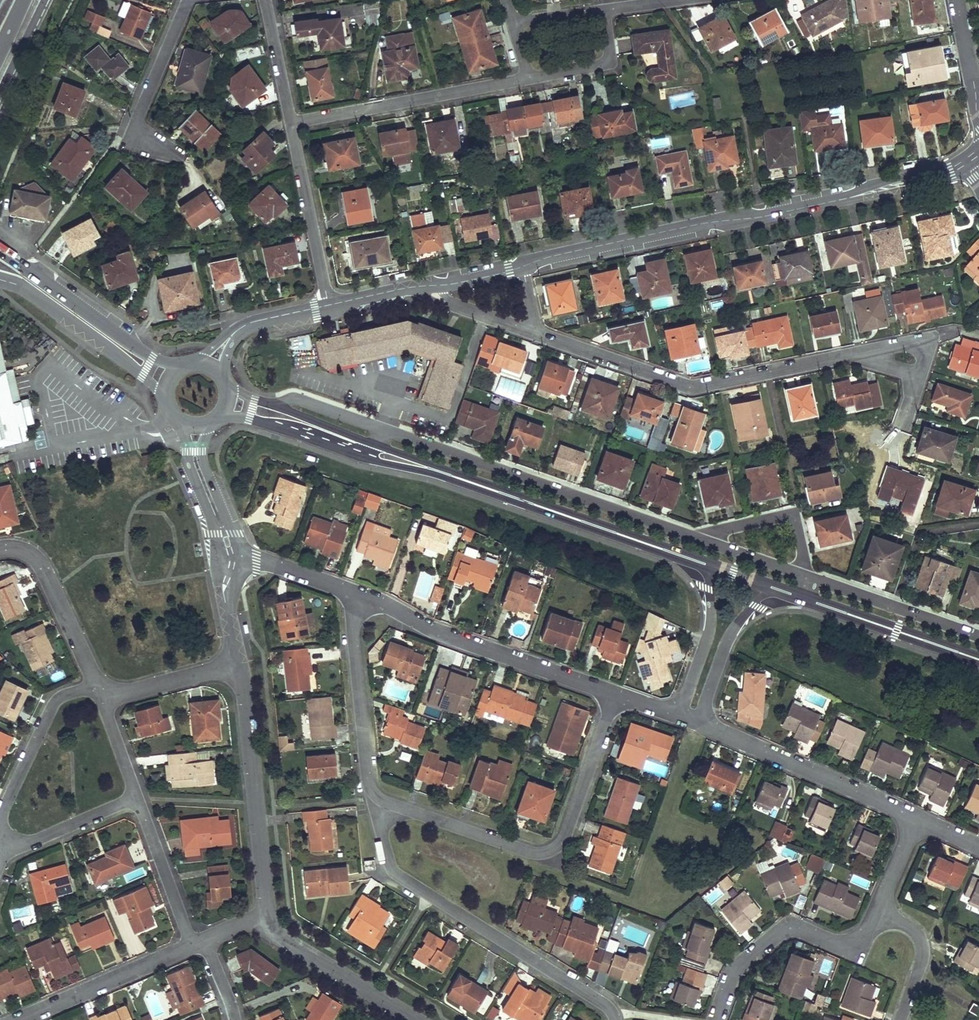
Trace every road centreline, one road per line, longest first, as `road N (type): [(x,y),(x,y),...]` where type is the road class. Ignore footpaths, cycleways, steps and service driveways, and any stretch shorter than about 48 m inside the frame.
road 1 (residential): [(962,164),(884,188),(525,263)]
road 2 (residential): [(375,794),(545,850),(567,829),(614,691)]
road 3 (residential): [(615,1019),(604,1002),(399,873),(375,794)]
road 4 (residential): [(699,537),(385,429)]
road 5 (residential): [(537,330),(693,384),(855,351)]
road 6 (tertiary): [(414,459),(698,561)]
road 7 (residential): [(614,691),(437,629),(349,587)]
road 8 (residential): [(240,659),(269,912)]
road 9 (residential): [(291,123),(528,80)]
road 10 (residential): [(916,819),(700,722)]
road 11 (residential): [(877,913),(851,943),(797,927),(777,933),(734,973),(716,1019)]
road 12 (tertiary): [(183,365),(152,357),(0,249)]
road 13 (residential): [(375,794),(367,776),(349,587)]
road 14 (tertiary): [(0,280),(25,289),(167,399)]
road 15 (residential): [(15,1019),(192,943)]
road 16 (residential): [(269,912),(283,935),(420,1019)]
road 17 (residential): [(328,305),(291,123)]
road 18 (tertiary): [(805,598),(978,659)]
road 19 (residential): [(98,682),(41,561),(15,547),(0,549)]
road 20 (residential): [(978,635),(813,579)]
road 21 (residential): [(813,579),(799,510),(699,537)]
road 22 (residential): [(0,815),(53,703),(98,682)]
road 23 (residential): [(698,561),(709,631),(679,714)]
road 24 (residential): [(192,943),(139,795)]
road 25 (residential): [(700,722),(727,641),(776,589)]
road 26 (residential): [(188,0),(136,124),(147,143)]
road 27 (tertiary): [(216,417),(367,449)]
road 28 (residential): [(139,795),(19,843),(0,836)]
road 29 (residential): [(183,420),(194,476),(229,560)]
road 30 (residential): [(229,560),(234,534),(203,459),(209,421)]
road 31 (residential): [(240,659),(105,697)]
road 32 (residential): [(877,913),(913,931),(921,948),(900,1019)]
road 33 (residential): [(413,287),(537,330)]
road 34 (residential): [(528,80),(604,59),(603,9)]
road 35 (residential): [(291,123),(265,0)]
road 36 (residential): [(349,587),(229,560)]
road 37 (residential): [(813,579),(699,537)]
road 38 (residential): [(855,351),(931,335),(919,375)]

